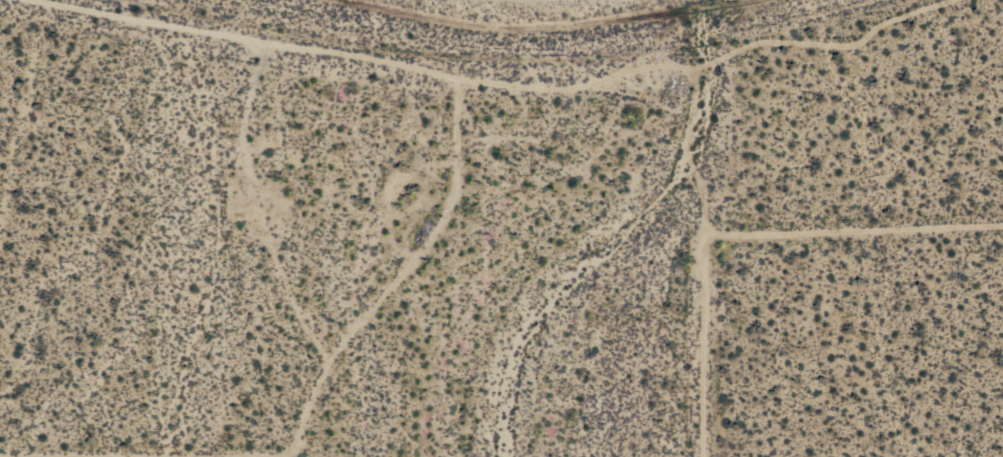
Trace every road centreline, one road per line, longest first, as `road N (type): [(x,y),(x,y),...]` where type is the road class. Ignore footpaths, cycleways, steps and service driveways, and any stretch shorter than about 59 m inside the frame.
road 1 (residential): [(85,0),(392,54),(459,75),(566,82),(615,68),(691,64),(762,34),(854,40),(881,19),(936,0)]
road 2 (residential): [(297,456),(291,449),(331,352),(437,231),(454,199),(459,75)]
road 3 (residential): [(1002,218),(703,230)]
road 4 (residential): [(0,450),(291,449)]
road 5 (residential): [(703,230),(705,456)]

